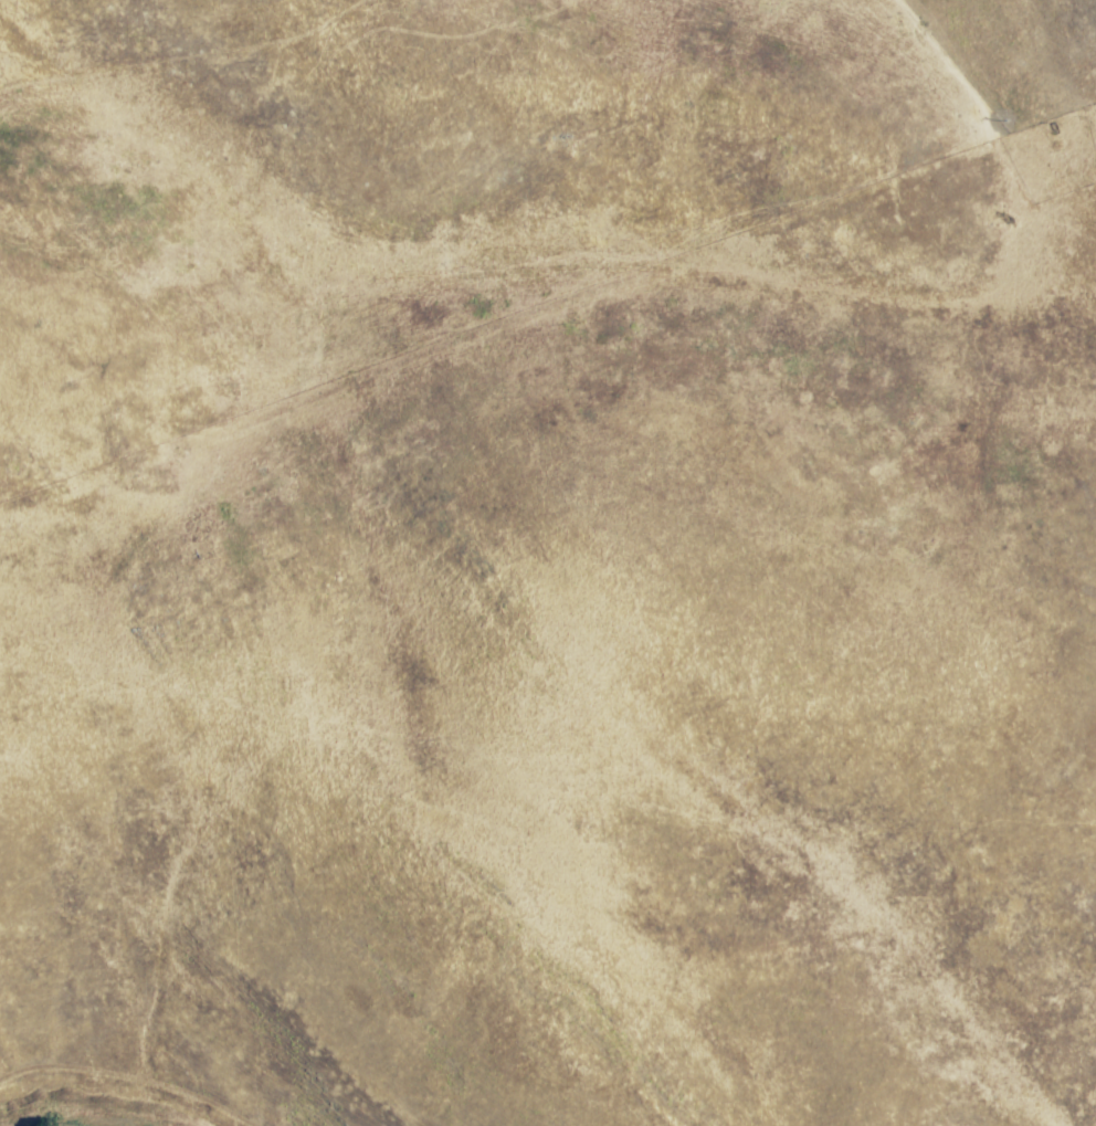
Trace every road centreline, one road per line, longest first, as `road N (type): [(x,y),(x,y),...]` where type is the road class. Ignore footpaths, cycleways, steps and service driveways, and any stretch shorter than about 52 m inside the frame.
road 1 (track): [(244,1125),(144,1084),(70,1076),(0,1082)]

